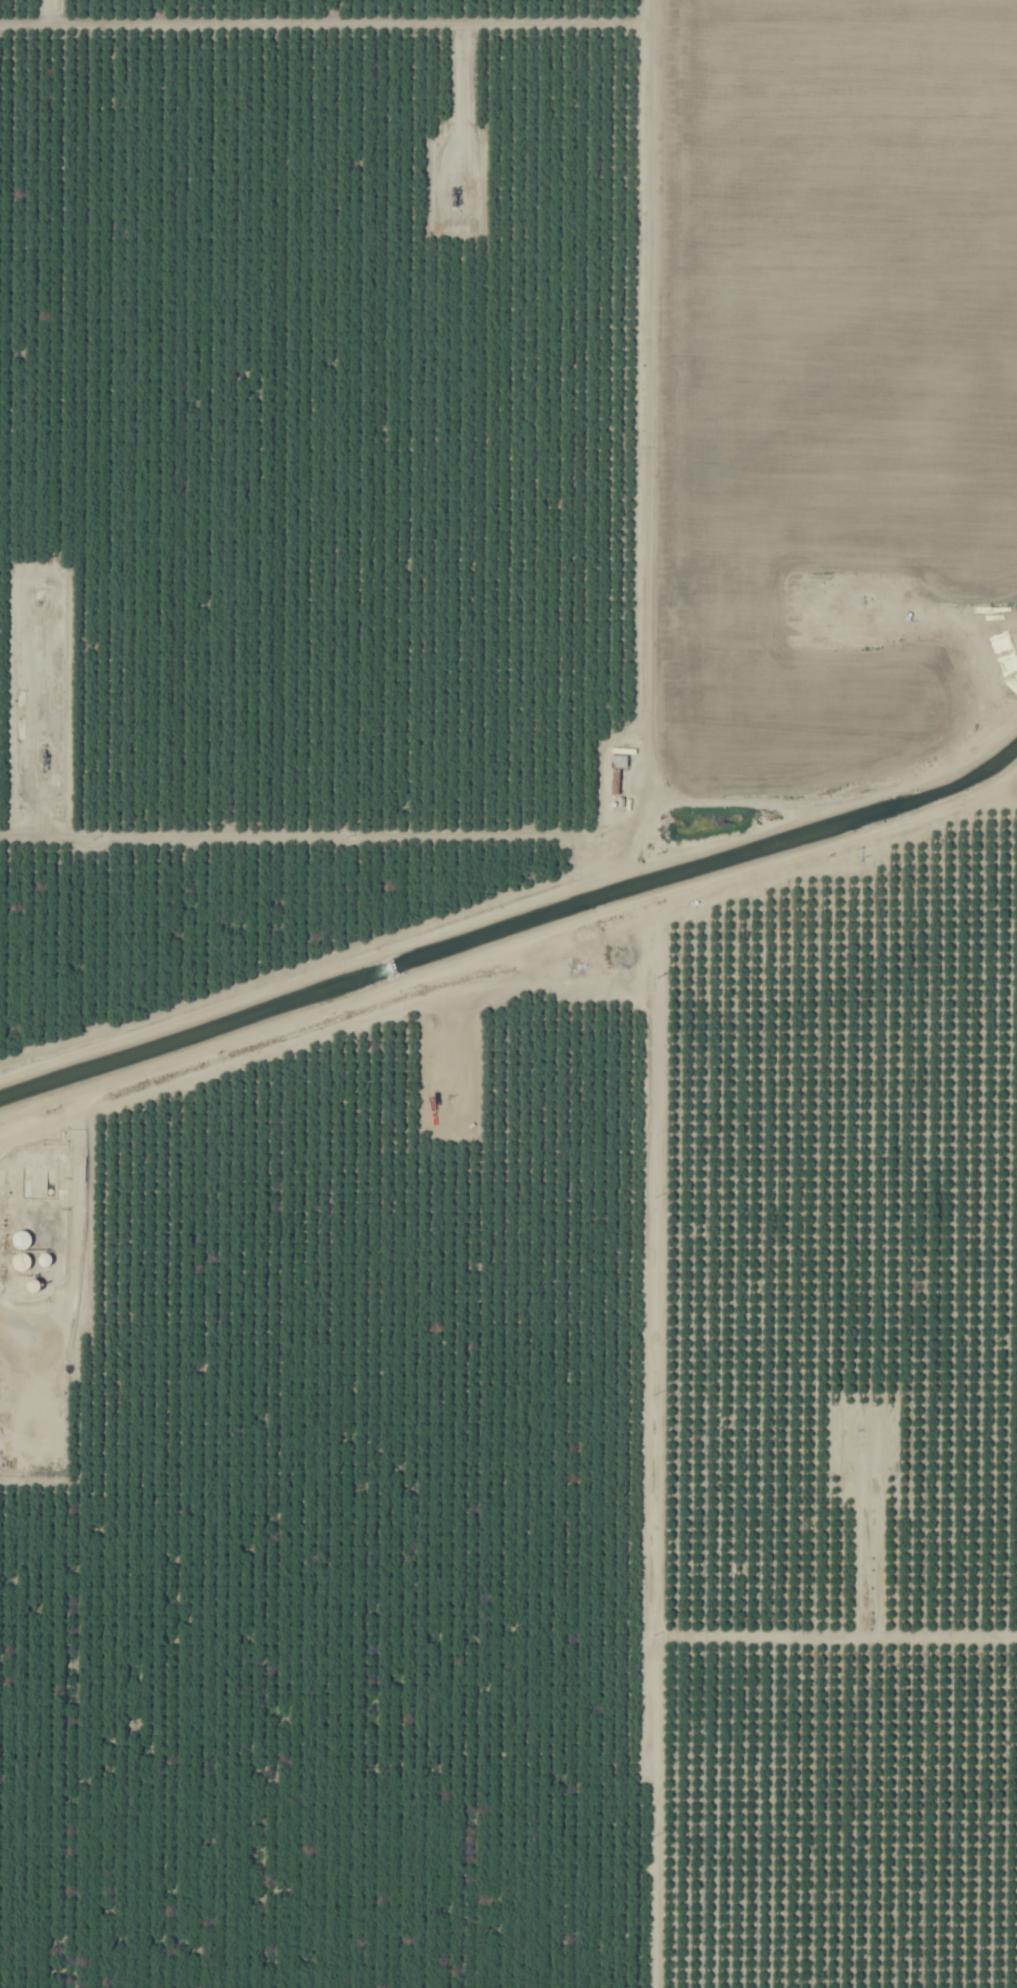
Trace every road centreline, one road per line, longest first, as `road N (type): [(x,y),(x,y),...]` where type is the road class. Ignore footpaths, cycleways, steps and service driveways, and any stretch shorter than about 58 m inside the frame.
road 1 (track): [(664,0),(659,852)]

